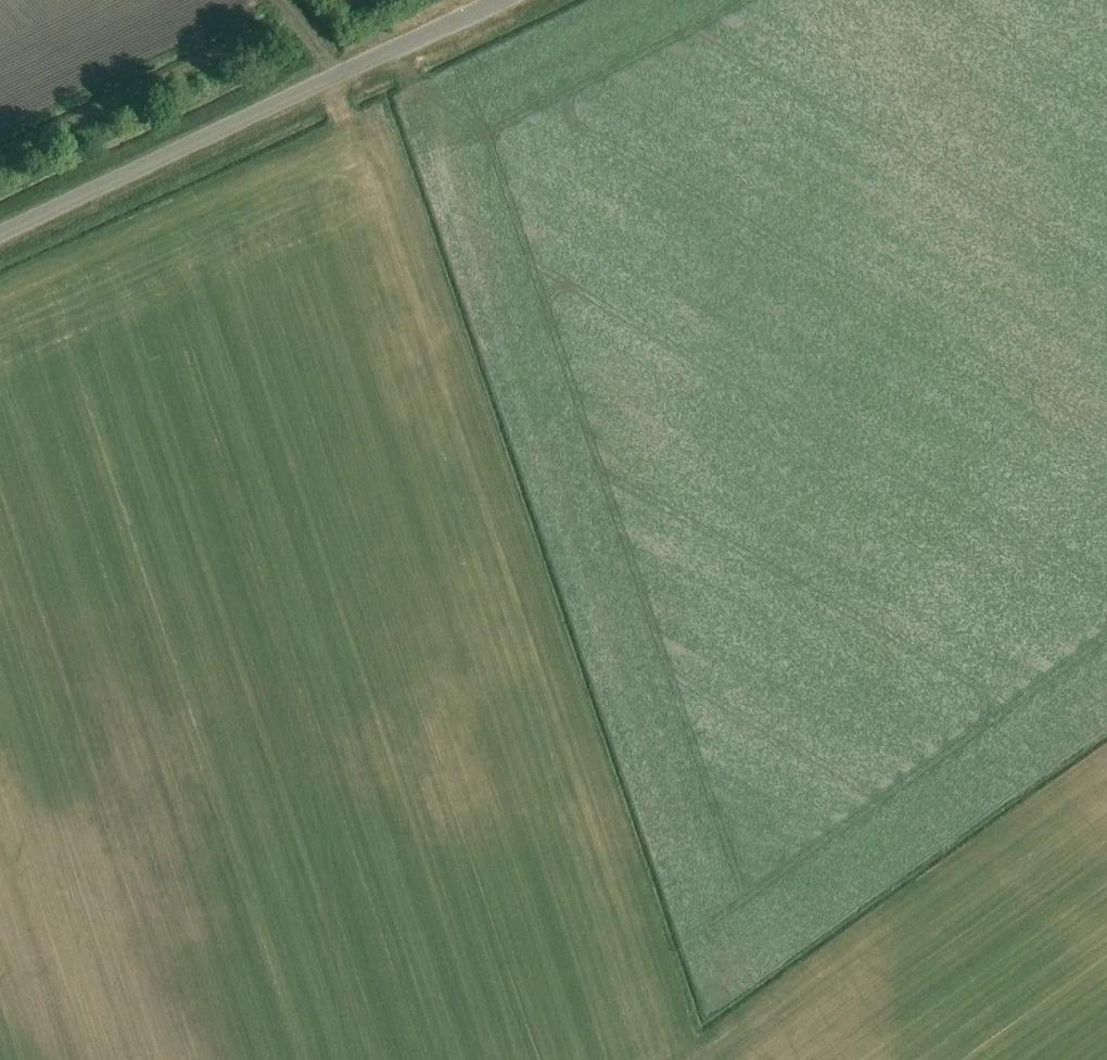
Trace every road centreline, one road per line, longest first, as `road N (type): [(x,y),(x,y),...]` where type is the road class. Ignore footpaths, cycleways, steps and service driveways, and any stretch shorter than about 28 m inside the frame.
road 1 (unclassified): [(0,235),(502,0)]

